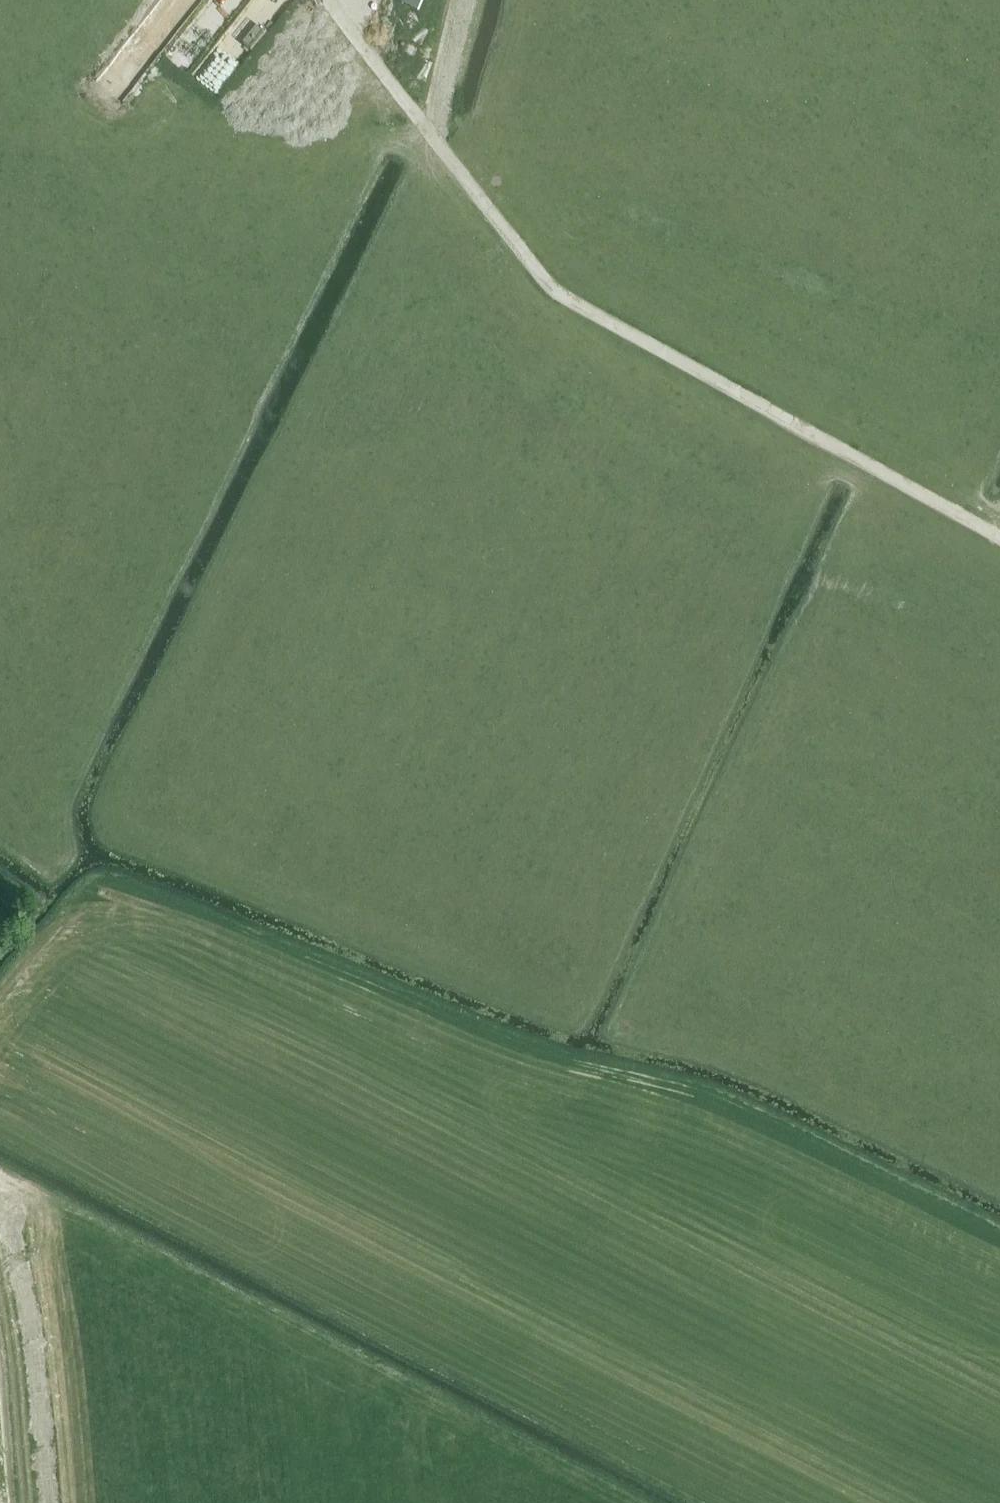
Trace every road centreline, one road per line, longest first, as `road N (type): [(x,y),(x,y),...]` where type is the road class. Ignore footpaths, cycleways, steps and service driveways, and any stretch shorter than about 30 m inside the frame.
road 1 (track): [(340,0),(546,283),(999,539)]

